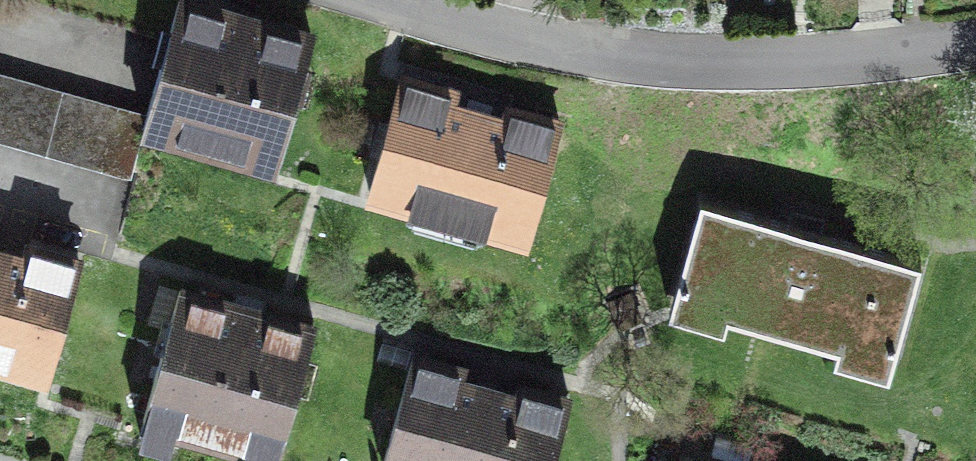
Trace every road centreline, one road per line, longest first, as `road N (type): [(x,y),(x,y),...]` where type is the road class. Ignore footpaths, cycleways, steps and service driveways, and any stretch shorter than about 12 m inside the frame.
road 1 (residential): [(400,0),(626,59),(768,64),(975,46)]

